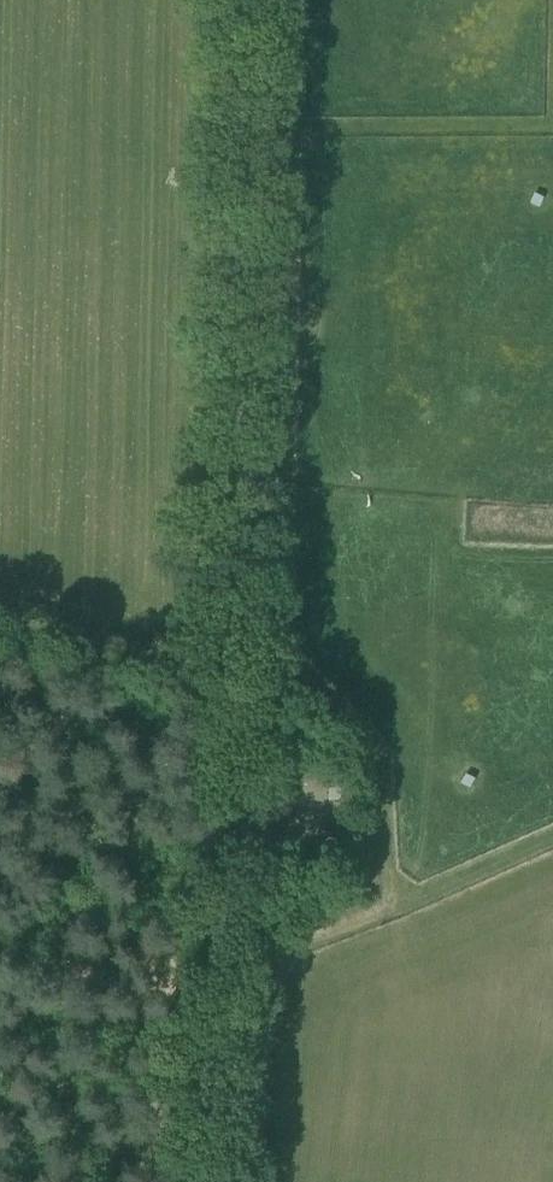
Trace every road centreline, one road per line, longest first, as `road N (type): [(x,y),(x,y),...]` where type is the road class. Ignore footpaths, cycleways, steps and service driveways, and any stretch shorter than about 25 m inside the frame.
road 1 (unclassified): [(210,1181),(240,786),(259,0)]

